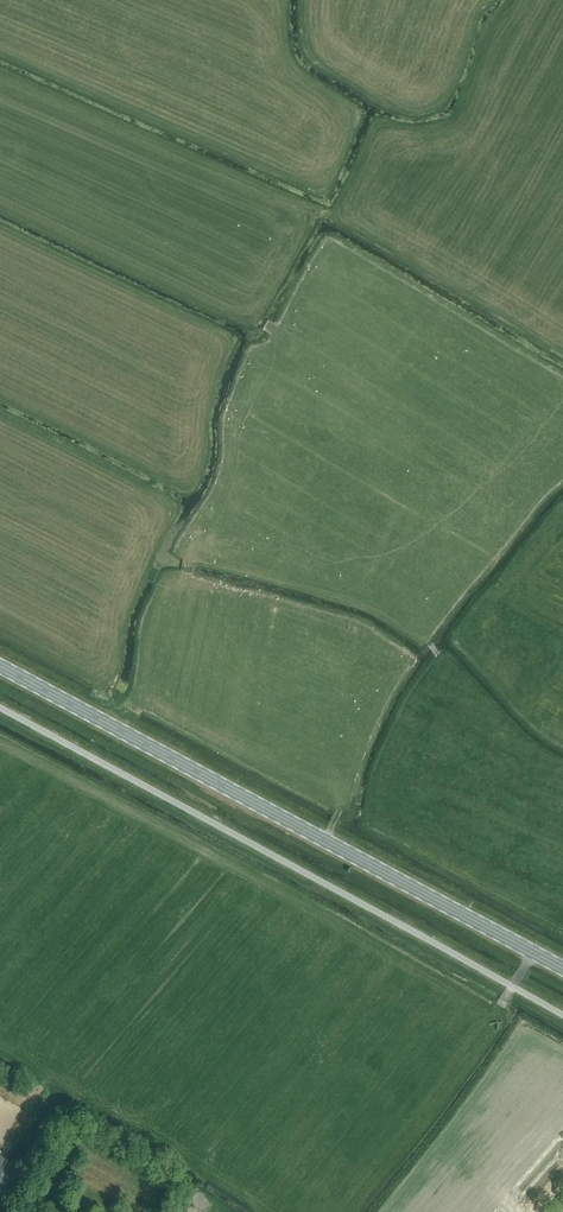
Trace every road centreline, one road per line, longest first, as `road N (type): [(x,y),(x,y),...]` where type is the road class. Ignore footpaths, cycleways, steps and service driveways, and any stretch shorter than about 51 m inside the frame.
road 1 (primary): [(562,969),(0,665)]

